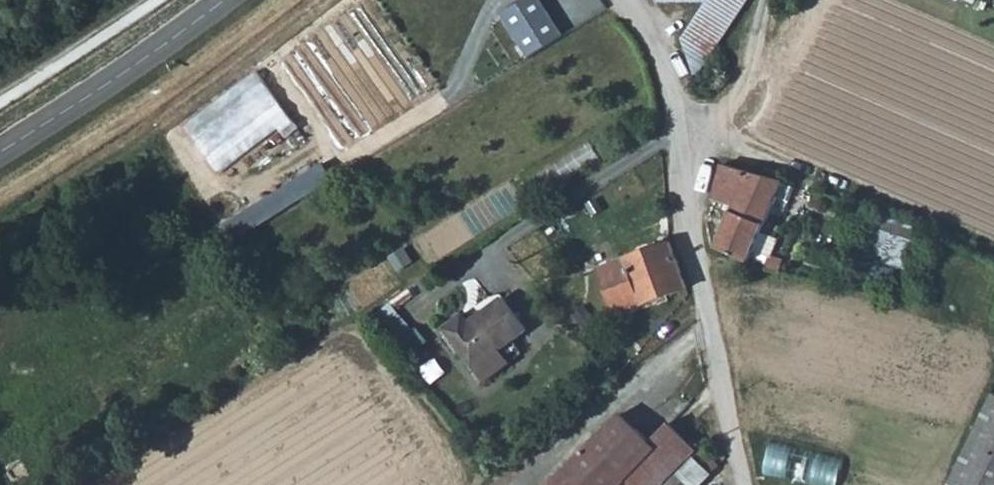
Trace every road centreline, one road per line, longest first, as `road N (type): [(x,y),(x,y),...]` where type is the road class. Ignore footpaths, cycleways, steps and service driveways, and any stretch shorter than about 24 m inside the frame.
road 1 (residential): [(678,148),(751,484)]
road 2 (secondary): [(227,0),(145,63),(0,153)]
road 3 (residential): [(780,0),(678,148)]
road 4 (residential): [(619,0),(650,57),(678,148)]

